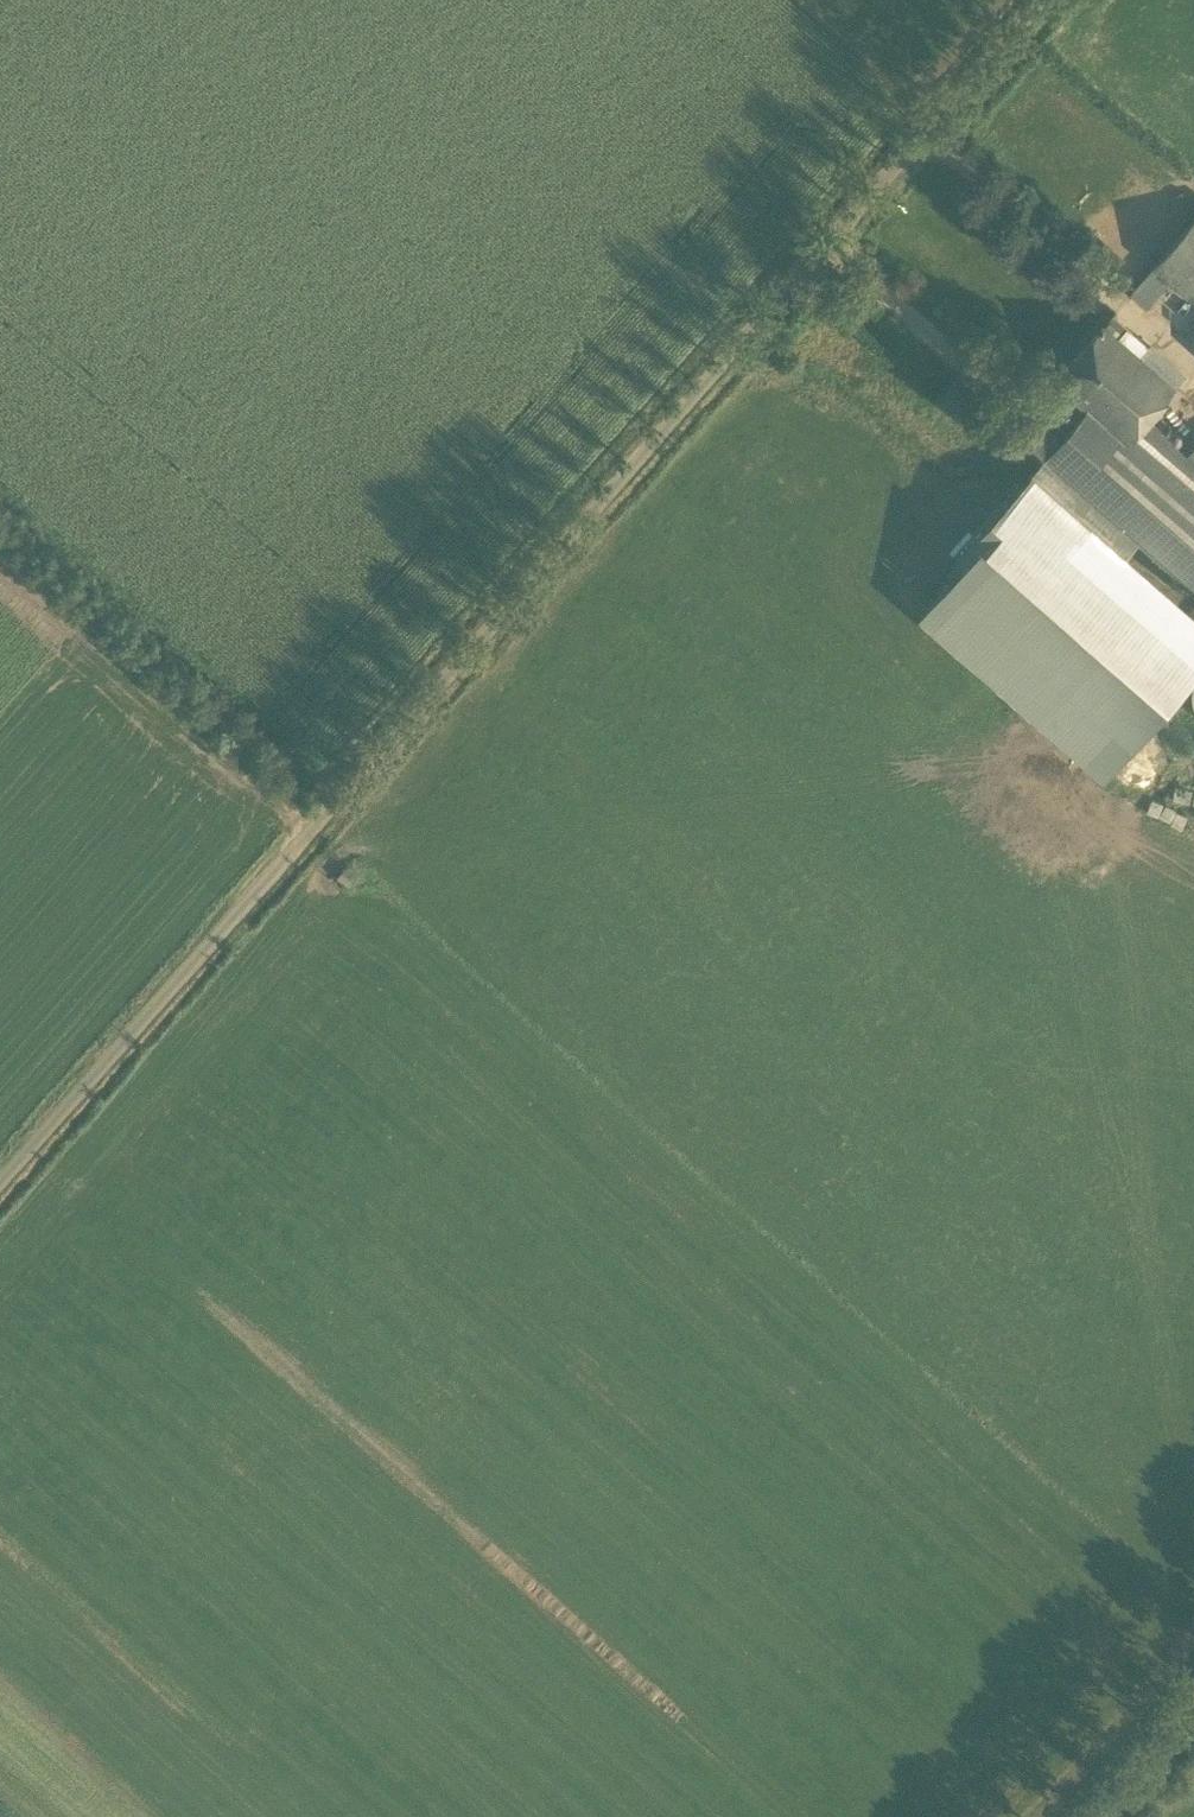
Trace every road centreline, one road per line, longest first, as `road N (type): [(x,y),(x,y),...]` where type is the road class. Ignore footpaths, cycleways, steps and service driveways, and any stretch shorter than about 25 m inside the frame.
road 1 (unclassified): [(0,1179),(1043,0)]
road 2 (track): [(1098,1816),(1193,1706)]

